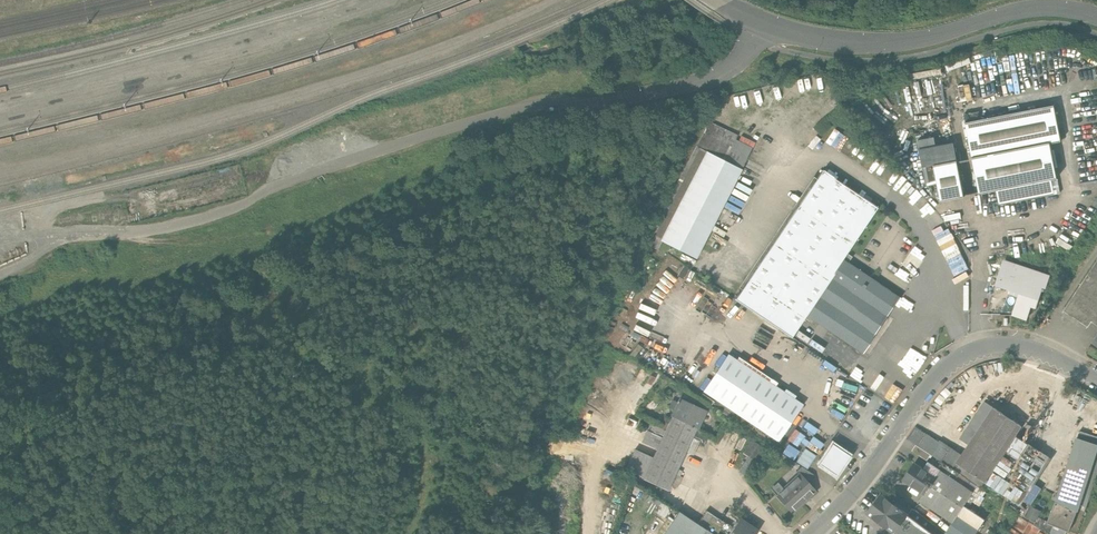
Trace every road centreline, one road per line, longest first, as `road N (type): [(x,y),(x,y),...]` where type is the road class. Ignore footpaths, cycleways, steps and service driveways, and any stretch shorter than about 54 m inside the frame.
road 1 (unclassified): [(817,533),(953,363),(976,351),(1023,346),(1096,380)]
road 2 (unclassified): [(1096,17),(1047,7),(870,45),(772,28)]
road 3 (unclassified): [(772,28),(737,63),(671,90),(506,109)]

